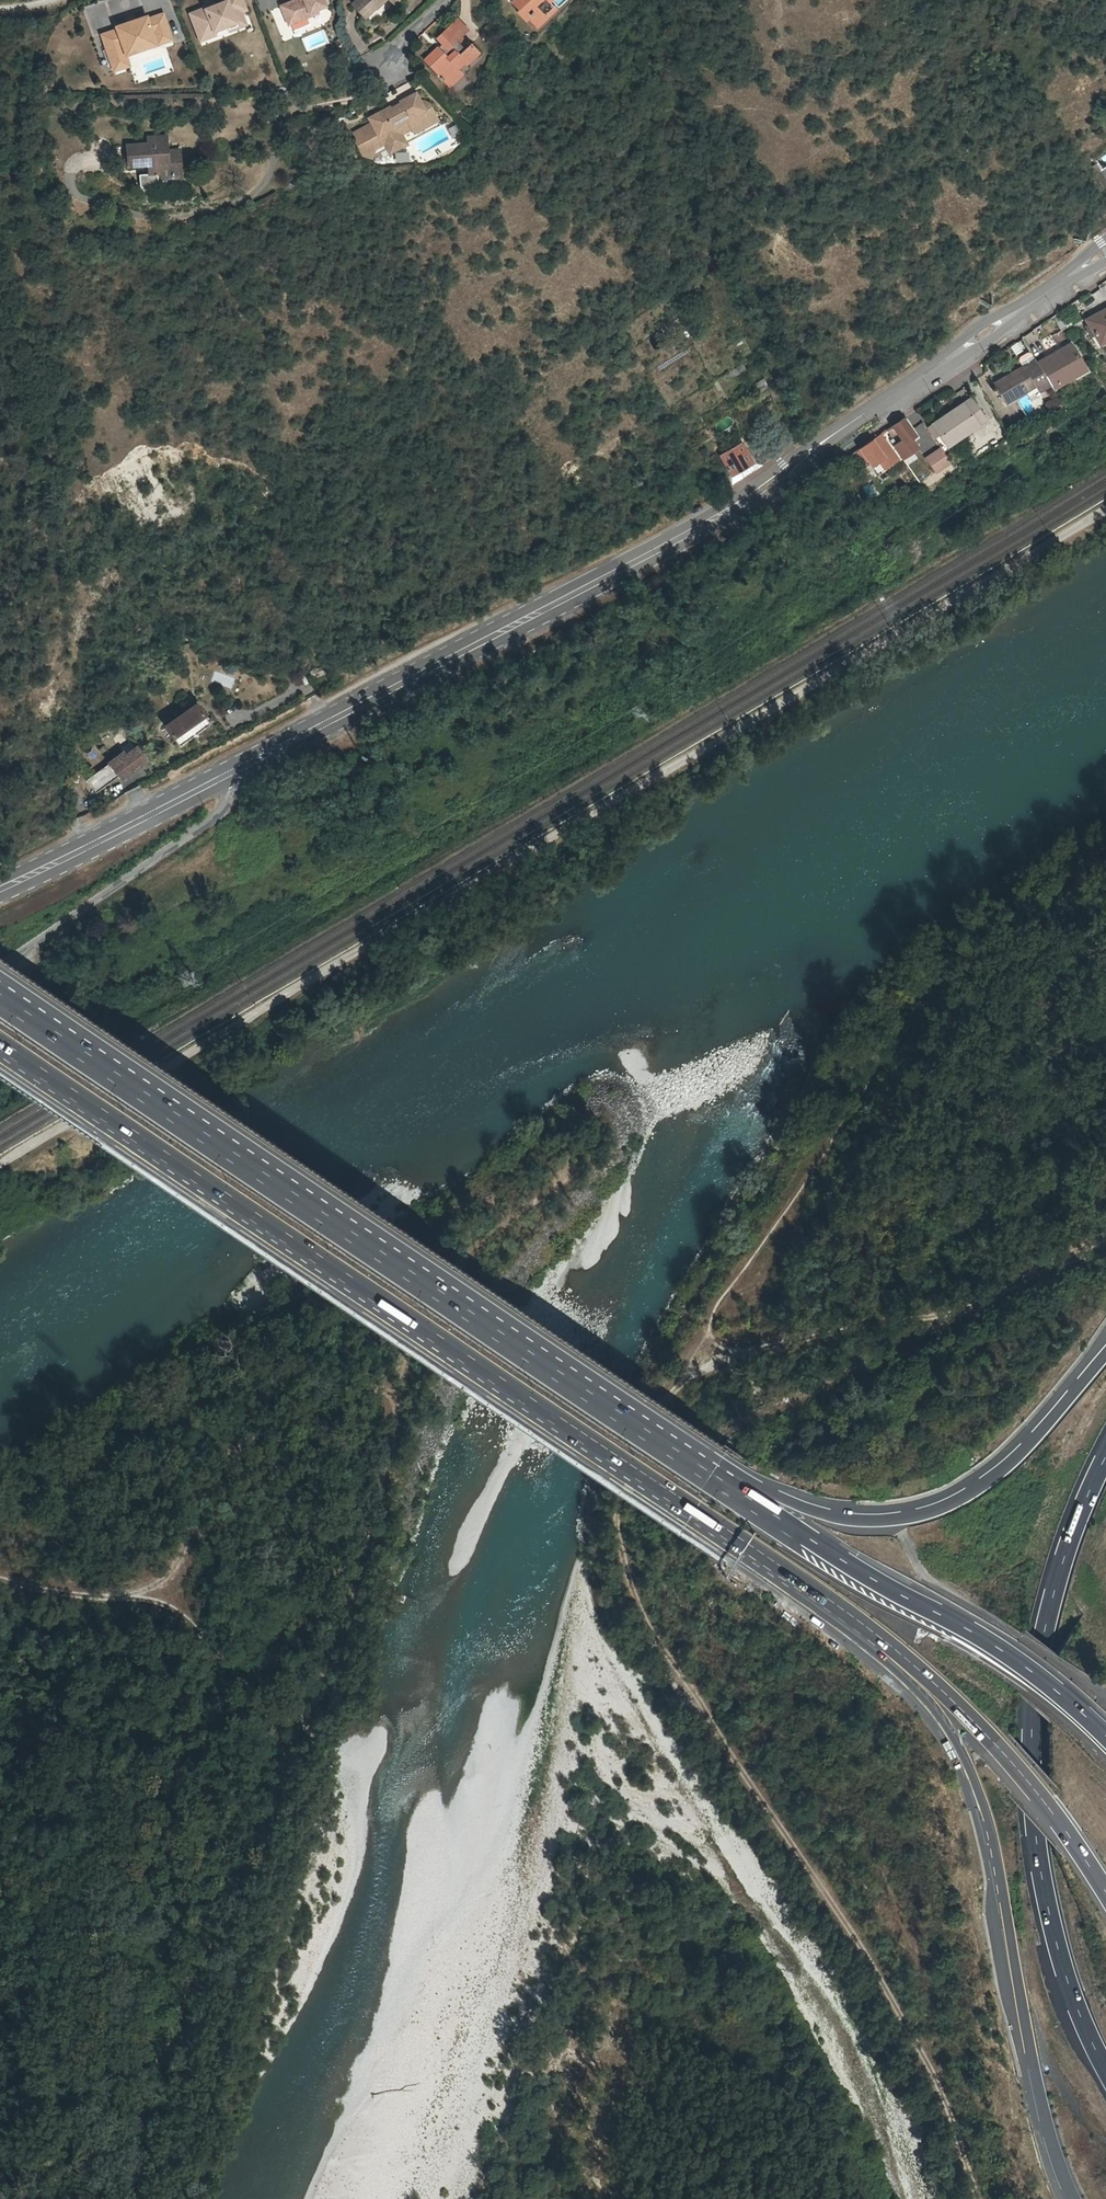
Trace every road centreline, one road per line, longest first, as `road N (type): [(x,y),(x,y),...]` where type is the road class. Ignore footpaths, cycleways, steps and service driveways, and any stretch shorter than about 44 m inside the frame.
road 1 (track): [(0,1162),(1105,508)]
road 2 (primary): [(224,776),(728,509),(1105,251)]
road 3 (track): [(695,1346),(614,1521),(632,1588),(662,1648),(923,2049),(977,2198)]
road 4 (motorway): [(0,1048),(795,1584)]
road 5 (motorway): [(1105,1736),(1014,1659),(711,1478),(456,1304)]
road 6 (motorway): [(1105,1357),(988,1479),(921,1514),(844,1520),(784,1501),(456,1304)]
road 7 (motorway): [(795,1584),(808,1607),(928,1706),(969,1775),(997,1870),(1039,2095),(1072,2198)]
road 8 (motorway): [(1105,1460),(1053,1599),(1033,1735),(1037,1839),(1056,1939),(1105,2071)]
road 9 (track): [(129,1597),(178,1610),(272,1712),(289,1716),(308,1707),(334,1657),(412,1350)]
road 10 (motorway): [(456,1304),(0,993)]
road 11 (track): [(0,1577),(57,1592),(129,1597),(165,1582),(185,1551),(196,1501),(215,1468),(303,1406),(371,1385),(412,1350)]
road 12 (track): [(308,1707),(226,1916),(182,2000),(133,2152),(130,2198)]
road 13 (motorway): [(795,1584),(847,1614),(952,1701),(1056,1816),(1105,1892)]
road 14 (track): [(1105,1243),(945,1318),(757,1348),(695,1346)]
road 15 (track): [(0,1907),(126,1830),(253,1691)]
road 16 (residential): [(224,776),(226,801),(197,832),(0,965)]
road 17 (primary): [(0,894),(224,776)]
road 18 (track): [(945,1318),(783,1408),(732,1425)]

